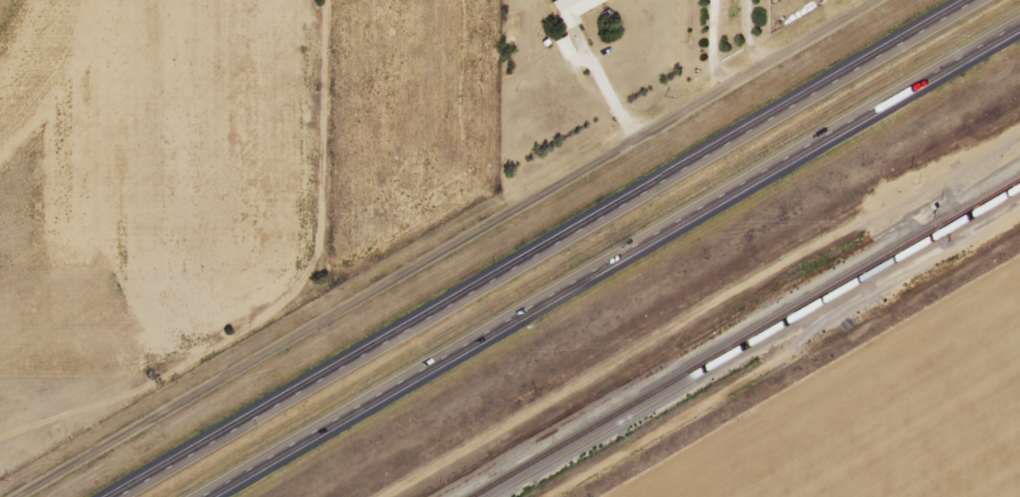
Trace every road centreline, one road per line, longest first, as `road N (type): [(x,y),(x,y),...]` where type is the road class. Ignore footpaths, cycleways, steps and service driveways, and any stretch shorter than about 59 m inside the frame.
road 1 (trunk): [(981,0),(112,496)]
road 2 (residential): [(14,496),(878,0)]
road 3 (trunk): [(206,496),(1019,29)]

